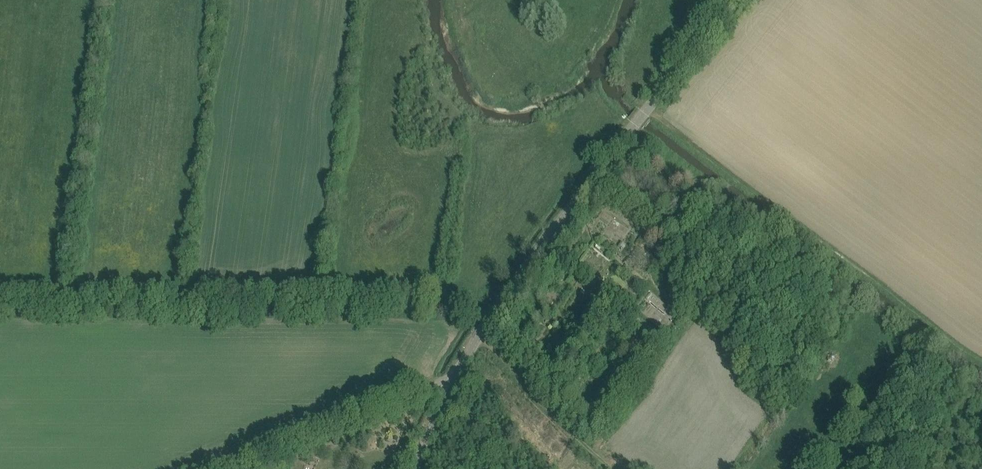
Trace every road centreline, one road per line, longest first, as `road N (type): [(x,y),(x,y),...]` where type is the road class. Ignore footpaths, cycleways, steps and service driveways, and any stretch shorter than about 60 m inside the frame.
road 1 (track): [(492,316),(0,308)]
road 2 (tertiary): [(454,382),(537,251),(735,0)]
road 3 (unclassified): [(454,382),(436,382),(217,468)]
road 4 (track): [(480,333),(613,468)]

